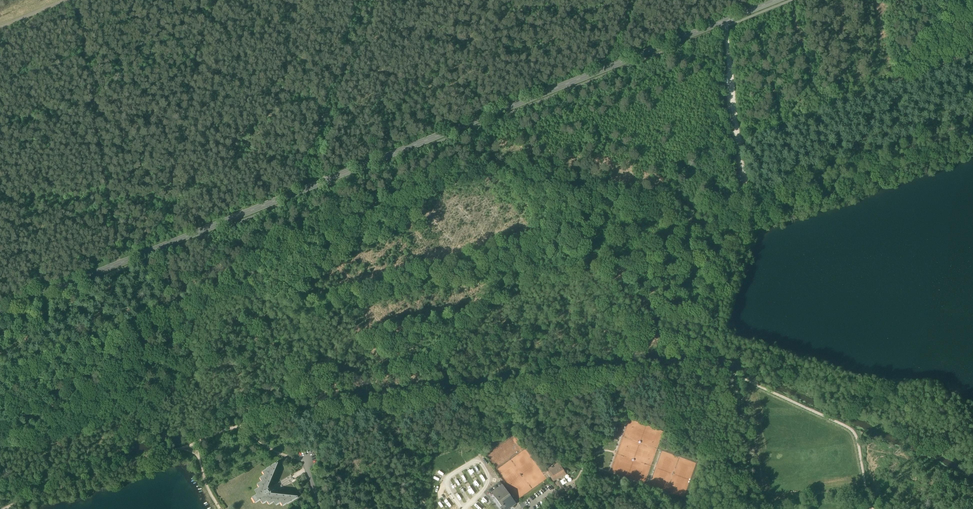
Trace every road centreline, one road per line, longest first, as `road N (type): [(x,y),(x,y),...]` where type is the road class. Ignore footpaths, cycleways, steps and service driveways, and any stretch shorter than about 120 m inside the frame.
road 1 (track): [(1,508),(289,408),(692,363),(722,368),(851,428),(868,507)]
road 2 (secondary): [(0,312),(779,0)]
road 3 (track): [(0,370),(159,318),(283,251),(492,171),(679,219),(742,216)]
road 4 (track): [(741,143),(972,51)]
road 5 (track): [(119,264),(80,20)]
road 6 (track): [(328,182),(314,130),(368,0)]
road 7 (track): [(741,143),(725,22)]

